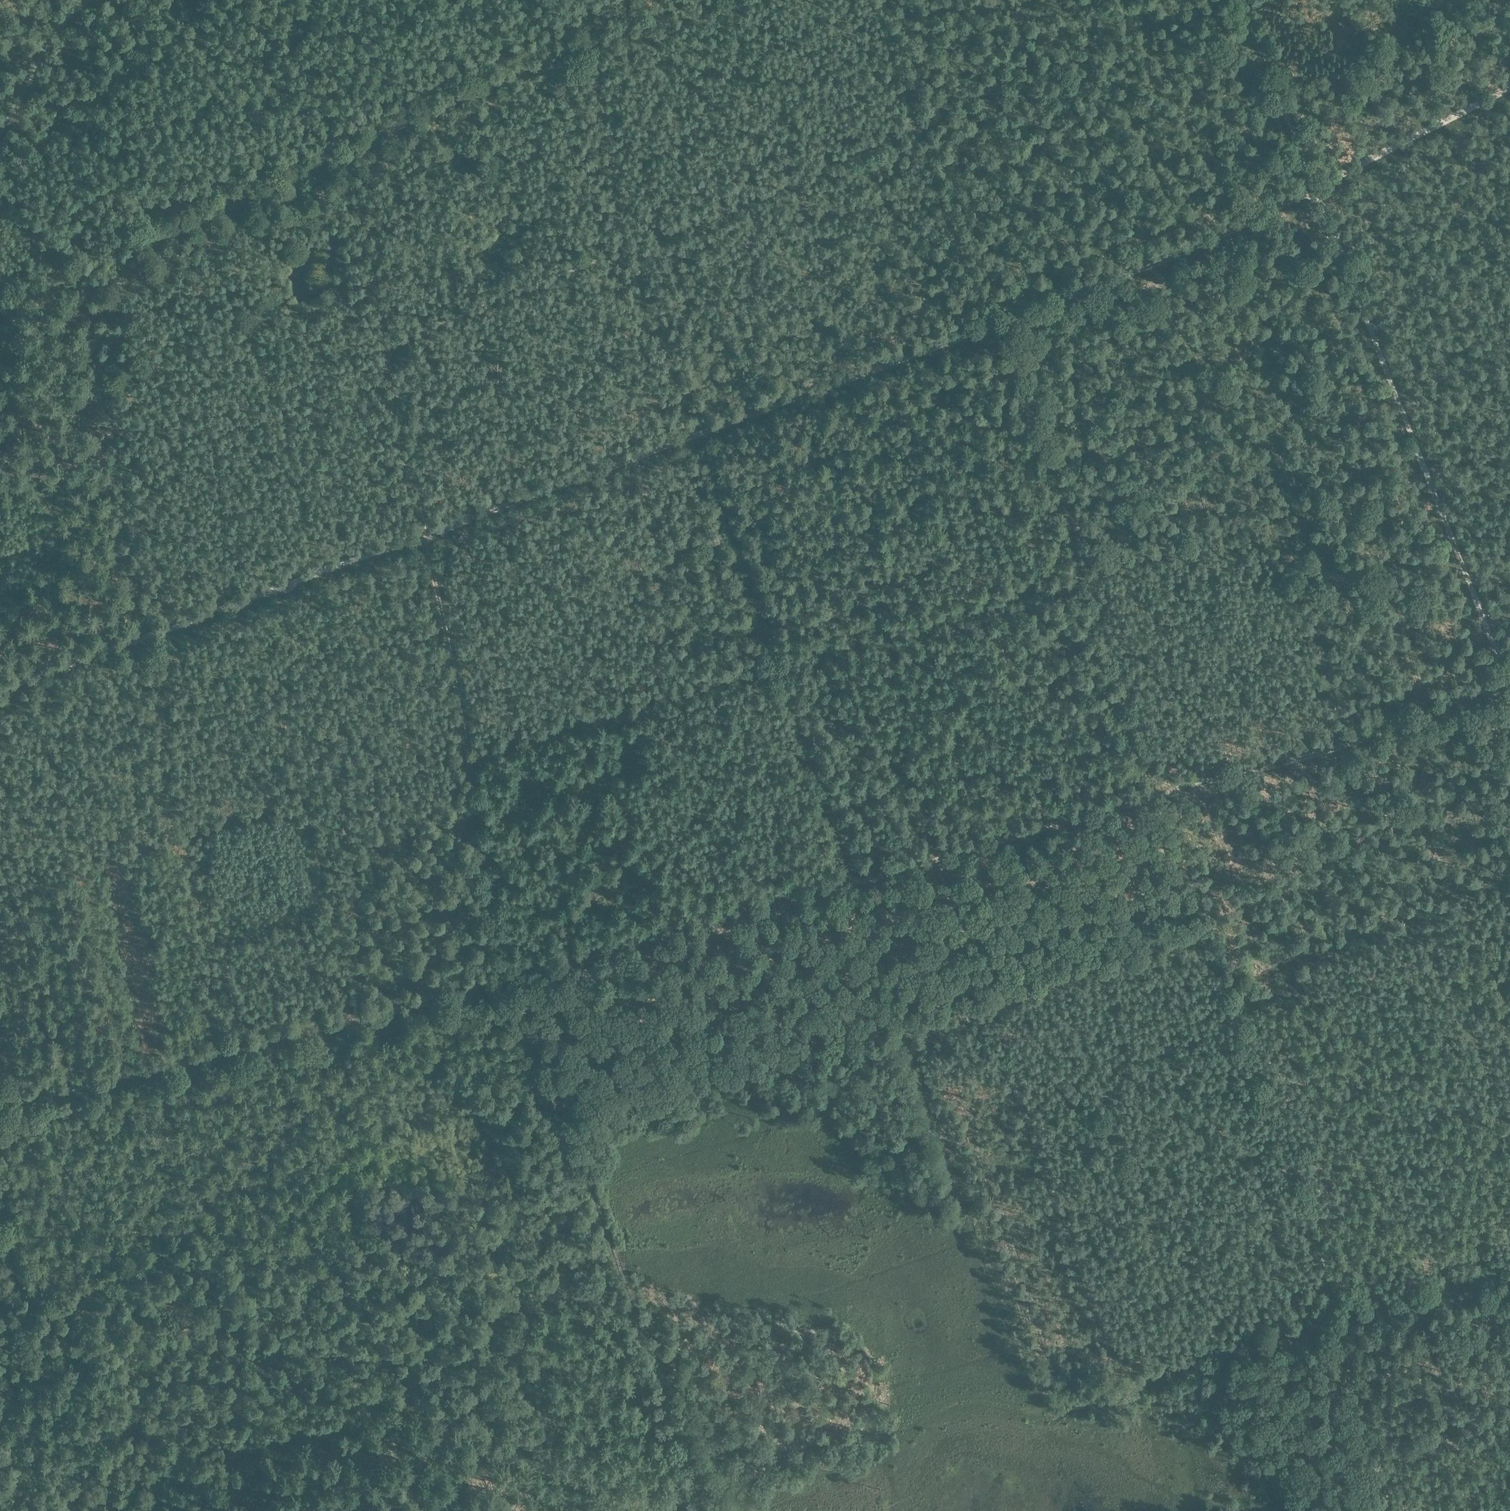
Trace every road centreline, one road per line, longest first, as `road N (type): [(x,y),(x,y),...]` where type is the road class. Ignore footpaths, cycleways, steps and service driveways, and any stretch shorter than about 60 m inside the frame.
road 1 (track): [(1509,89),(1125,276),(0,688)]
road 2 (track): [(1238,0),(1504,675)]
road 3 (track): [(1504,675),(1322,752),(857,883)]
road 4 (track): [(514,980),(391,374)]
road 5 (track): [(514,980),(35,1097),(0,1087)]
road 6 (track): [(1421,1296),(1346,1320),(1207,932)]
road 7 (track): [(857,883),(514,980)]
road 8 (track): [(1392,1510),(1386,1461),(1450,1429),(1421,1296)]
road 9 (track): [(386,355),(351,150)]
road 10 (unclassified): [(0,131),(42,47),(87,0)]
road 11 (track): [(1207,932),(1165,792)]

